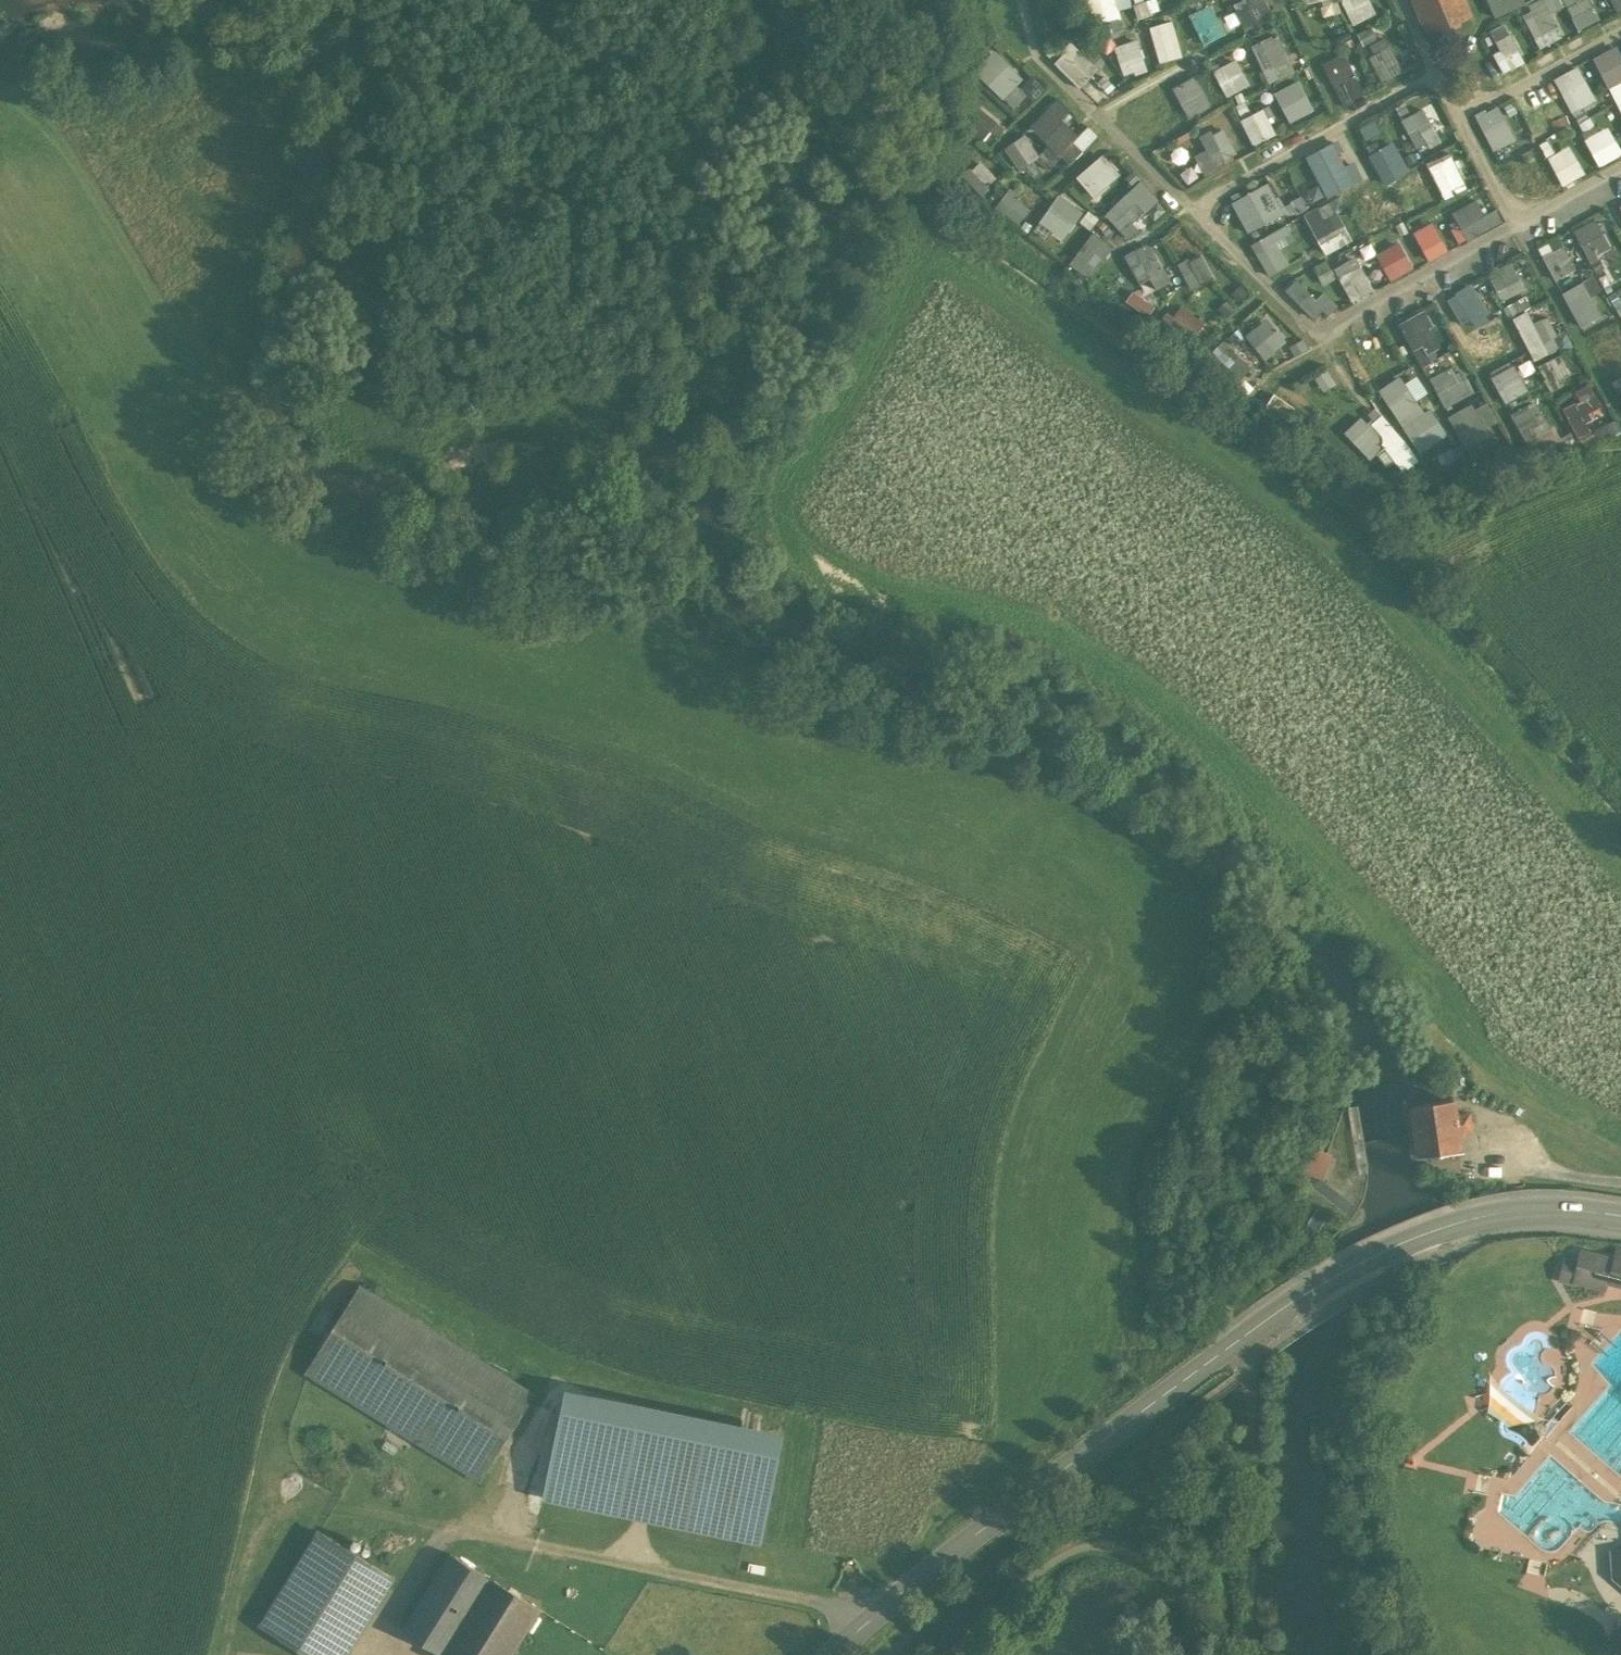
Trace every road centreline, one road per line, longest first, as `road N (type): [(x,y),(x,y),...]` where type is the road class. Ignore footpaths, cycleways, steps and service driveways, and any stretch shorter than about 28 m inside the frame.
road 1 (tertiary): [(1620,1217),(1576,1211),(1451,1222),(1324,1280),(1099,1441),(829,1654)]
road 2 (track): [(223,1654),(260,1529),(272,1515),(306,1504),(440,1525),(873,1619)]
road 3 (track): [(1251,1654),(1253,1408),(1246,1334),(1226,1303),(1304,1238),(1325,1206),(1342,1163),(1341,1117)]

